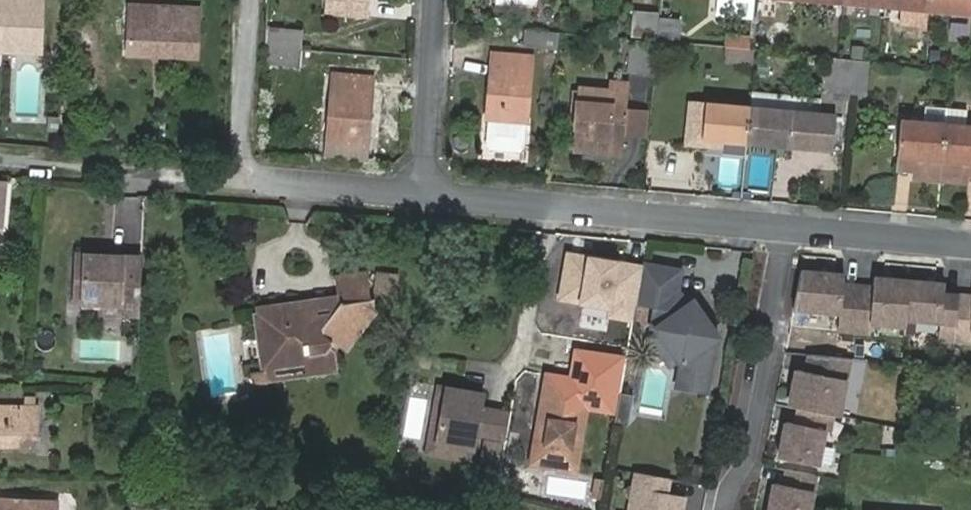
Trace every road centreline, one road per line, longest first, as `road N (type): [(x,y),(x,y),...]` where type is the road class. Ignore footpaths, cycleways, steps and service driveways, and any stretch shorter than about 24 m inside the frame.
road 1 (residential): [(436,0),(429,193),(970,242)]

